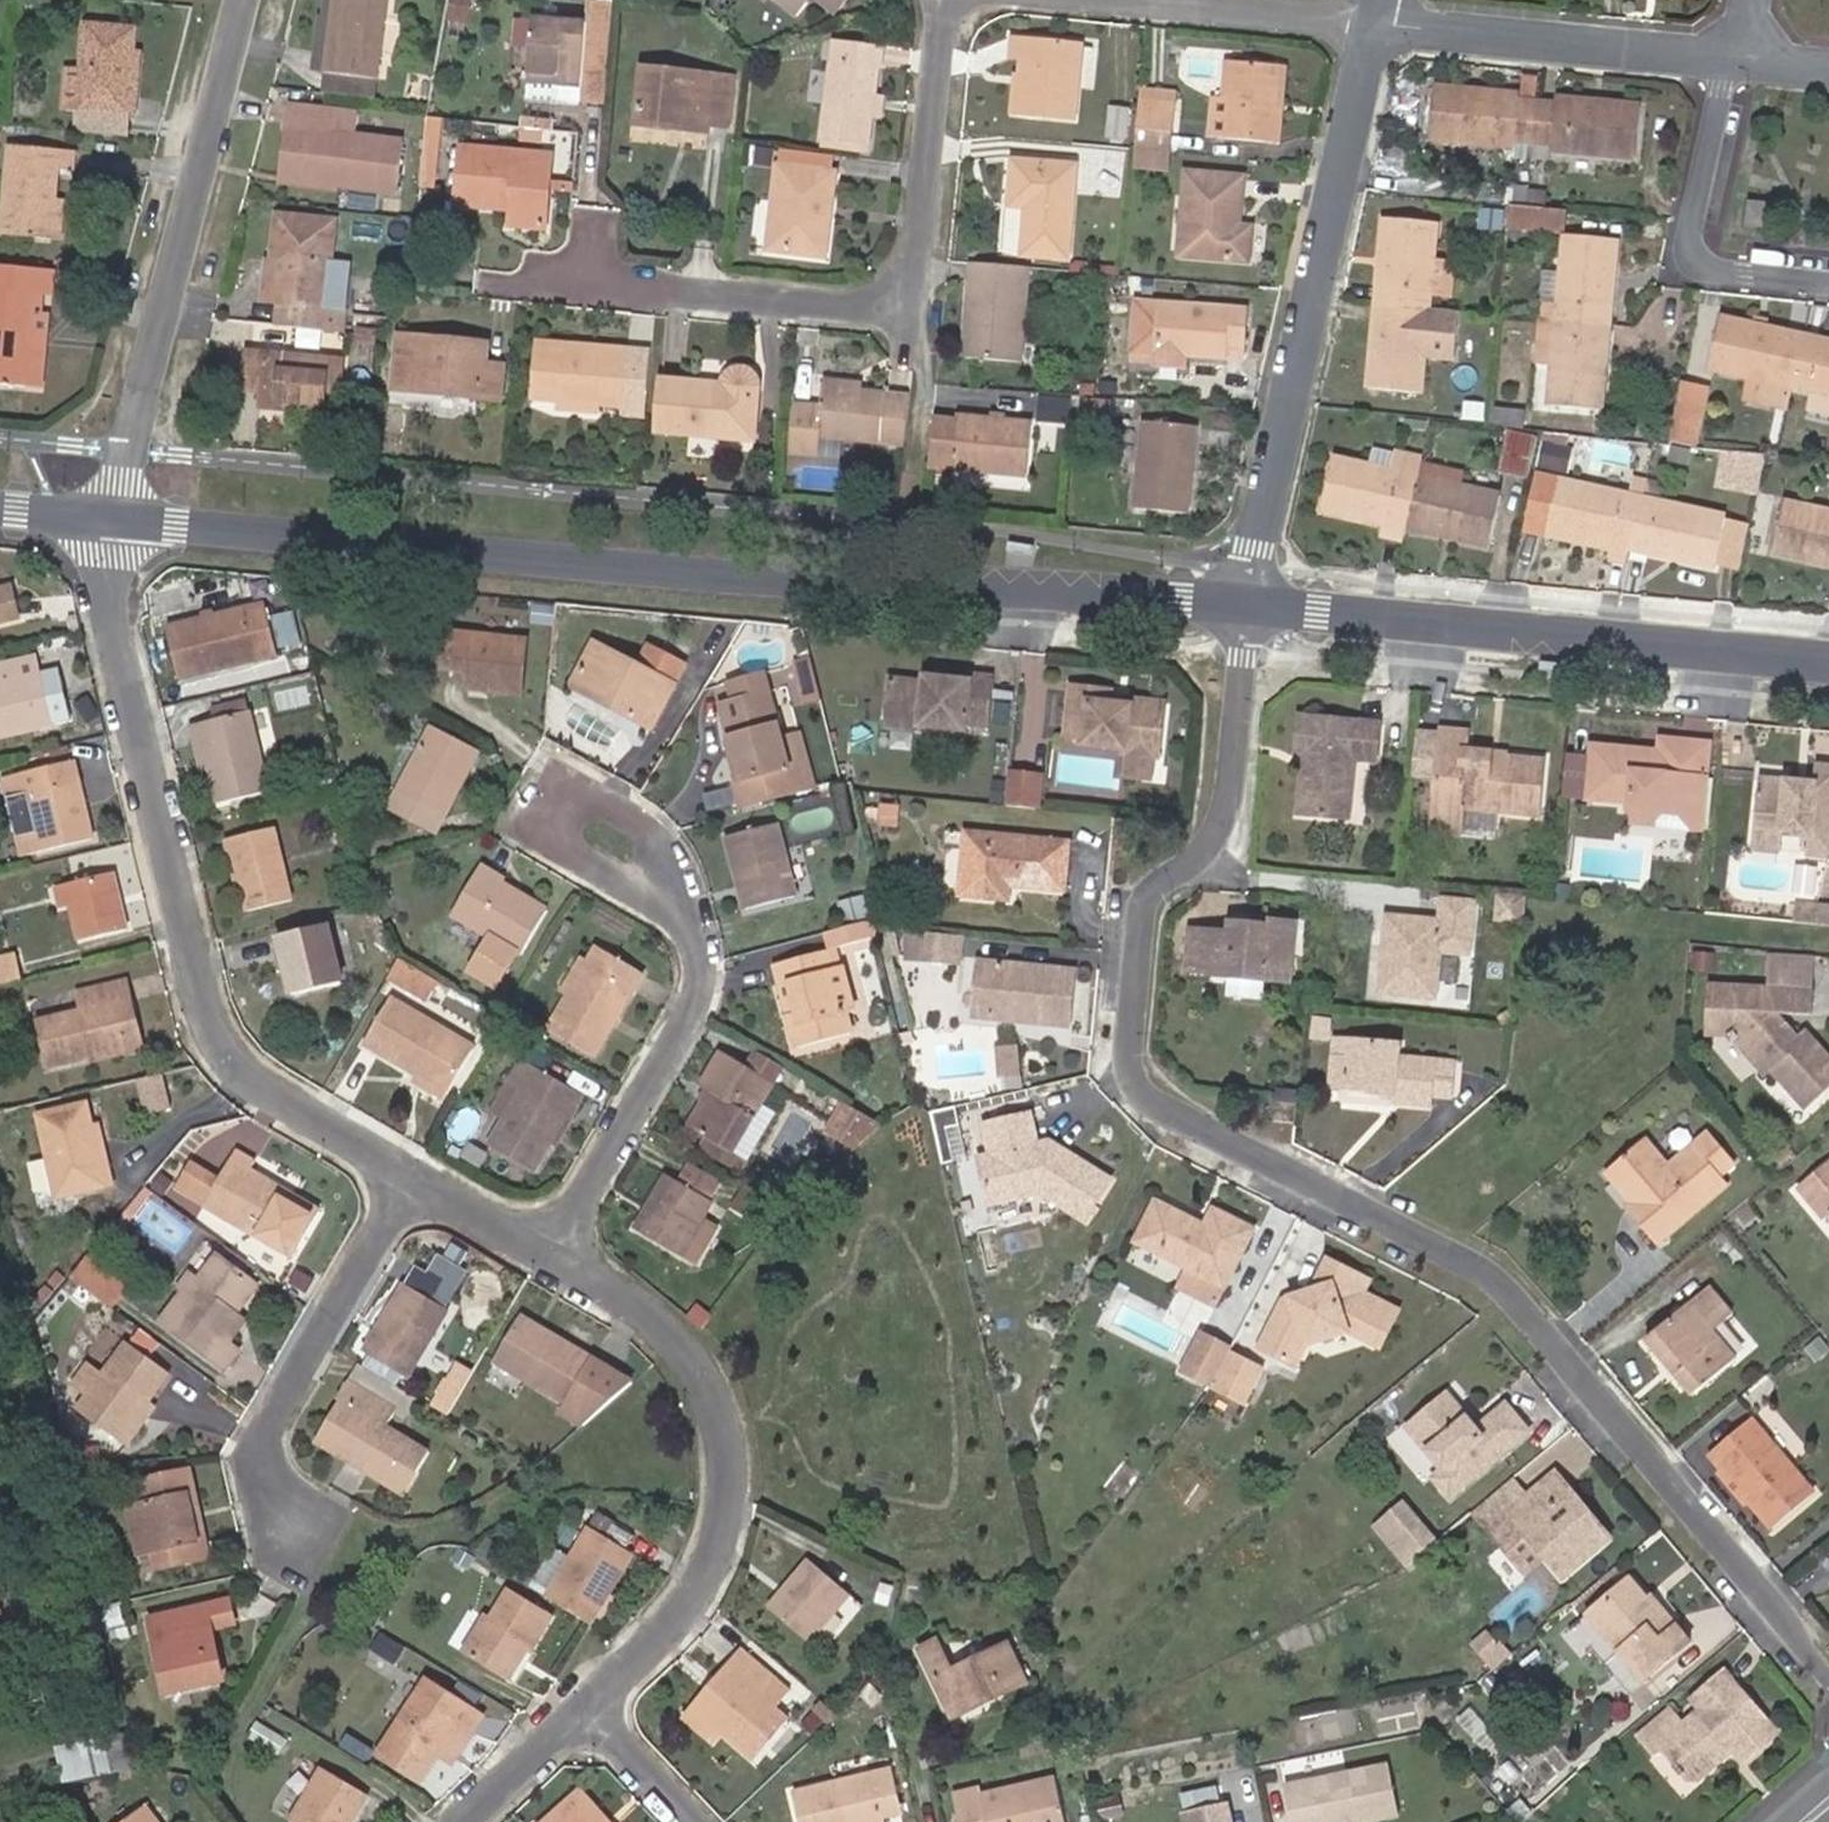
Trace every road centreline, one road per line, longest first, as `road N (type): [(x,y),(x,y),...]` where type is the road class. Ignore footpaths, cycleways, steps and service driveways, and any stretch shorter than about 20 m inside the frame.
road 1 (residential): [(1247,606),(1224,809),(1202,851),(1156,886),(1143,908),(1127,1043),(1133,1075),(1161,1109),(1497,1283),(1828,1676)]
road 2 (tertiary): [(112,521),(691,572),(1247,606)]
road 3 (residential): [(411,1182),(263,1089),(208,1025),(106,599),(112,521)]
road 4 (residential): [(950,0),(908,306),(570,279)]
road 5 (residential): [(1383,9),(1247,606)]
road 6 (tertiary): [(1247,606),(1828,662)]
road 7 (residential): [(587,1703),(676,1618),(698,1586),(723,1523),(724,1451),(717,1416),(672,1340),(551,1255)]
road 8 (residential): [(112,521),(250,0)]
road 9 (unclassified): [(551,1255),(691,1009),(699,978),(685,918),(661,882),(580,824)]
road 10 (unclassified): [(411,1182),(269,1425),(260,1453),(263,1483),(291,1534)]
road 11 (residential): [(1738,52),(1383,9)]
road 12 (residential): [(1738,52),(1696,259),(1828,276)]
road 13 (residential): [(460,1821),(587,1703)]
road 14 (residential): [(587,1703),(694,1821)]
road 15 (residential): [(551,1255),(411,1182)]
road 16 (residential): [(1383,9),(1255,0)]

